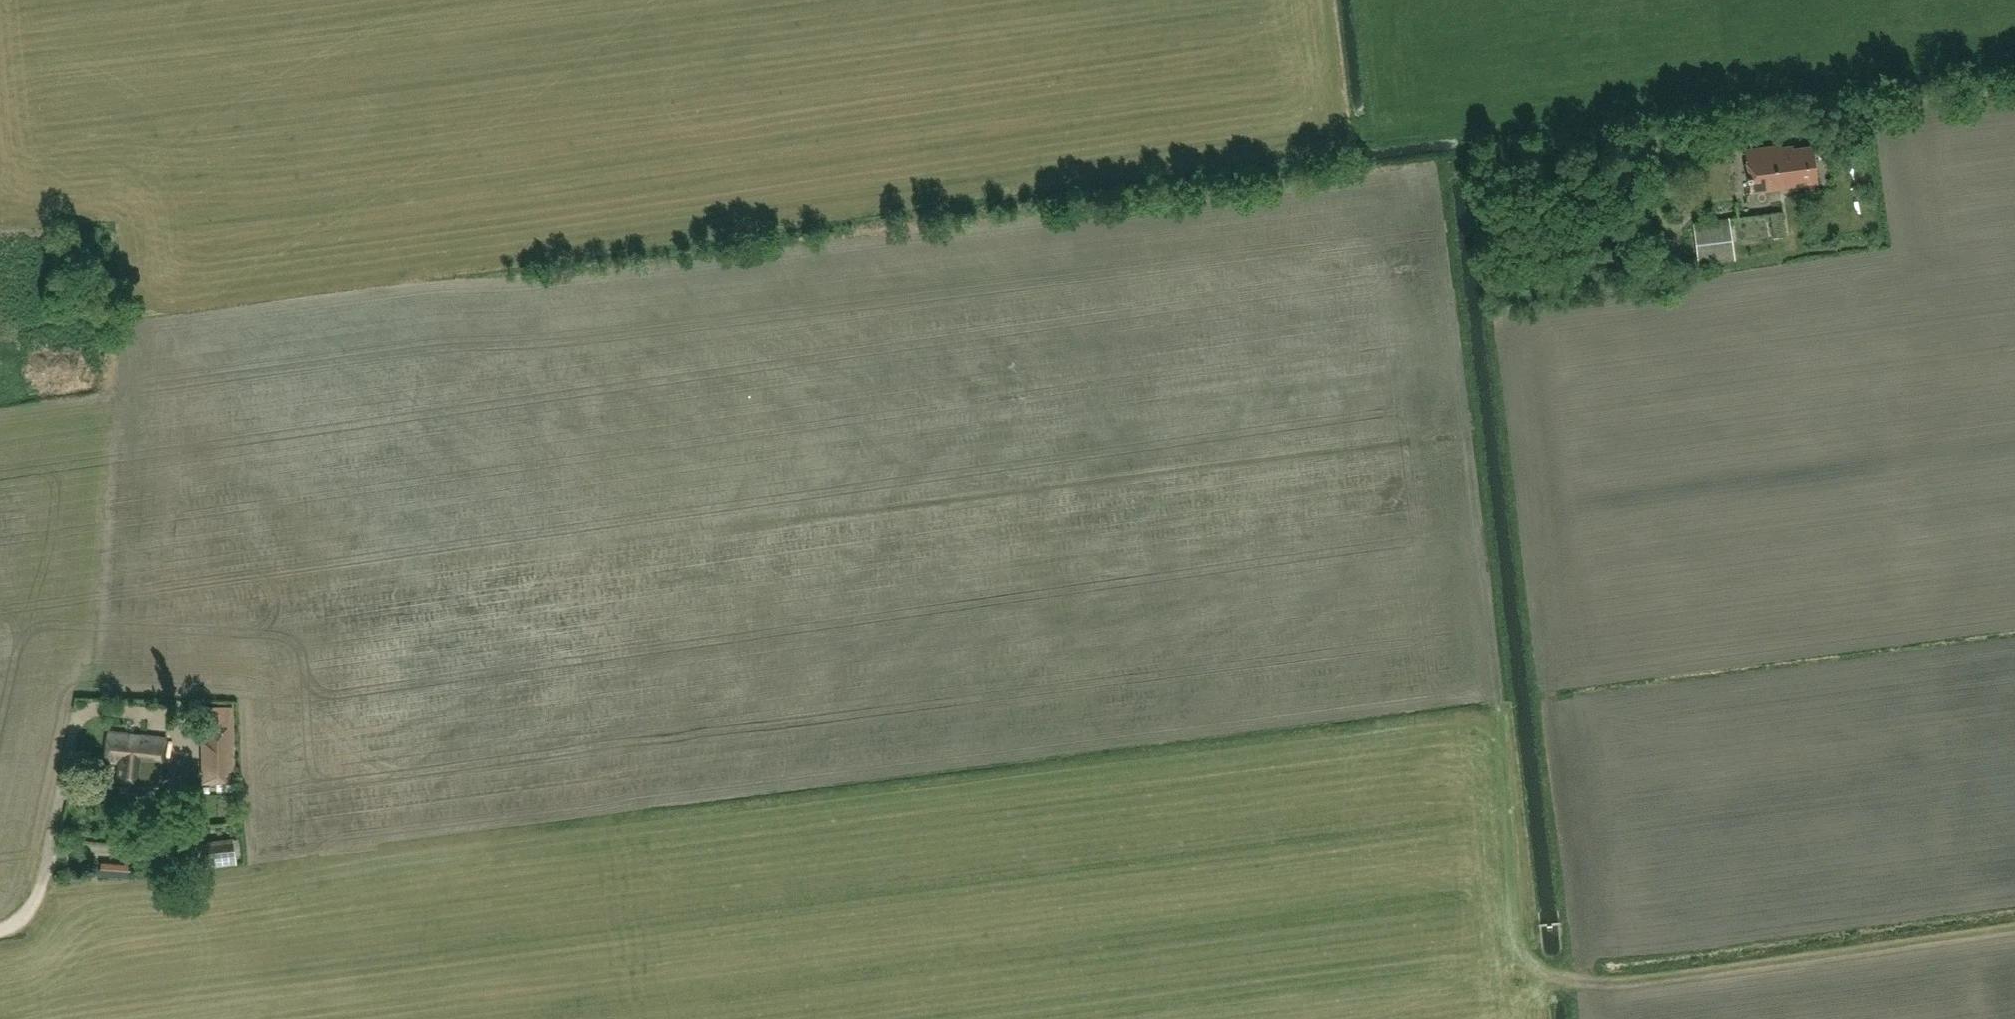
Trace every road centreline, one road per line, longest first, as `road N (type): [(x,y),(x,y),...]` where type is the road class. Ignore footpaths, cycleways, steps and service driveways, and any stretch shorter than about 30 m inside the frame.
road 1 (track): [(2014,931),(1618,985),(1549,980),(1497,954)]
road 2 (track): [(79,714),(37,903),(0,928)]

